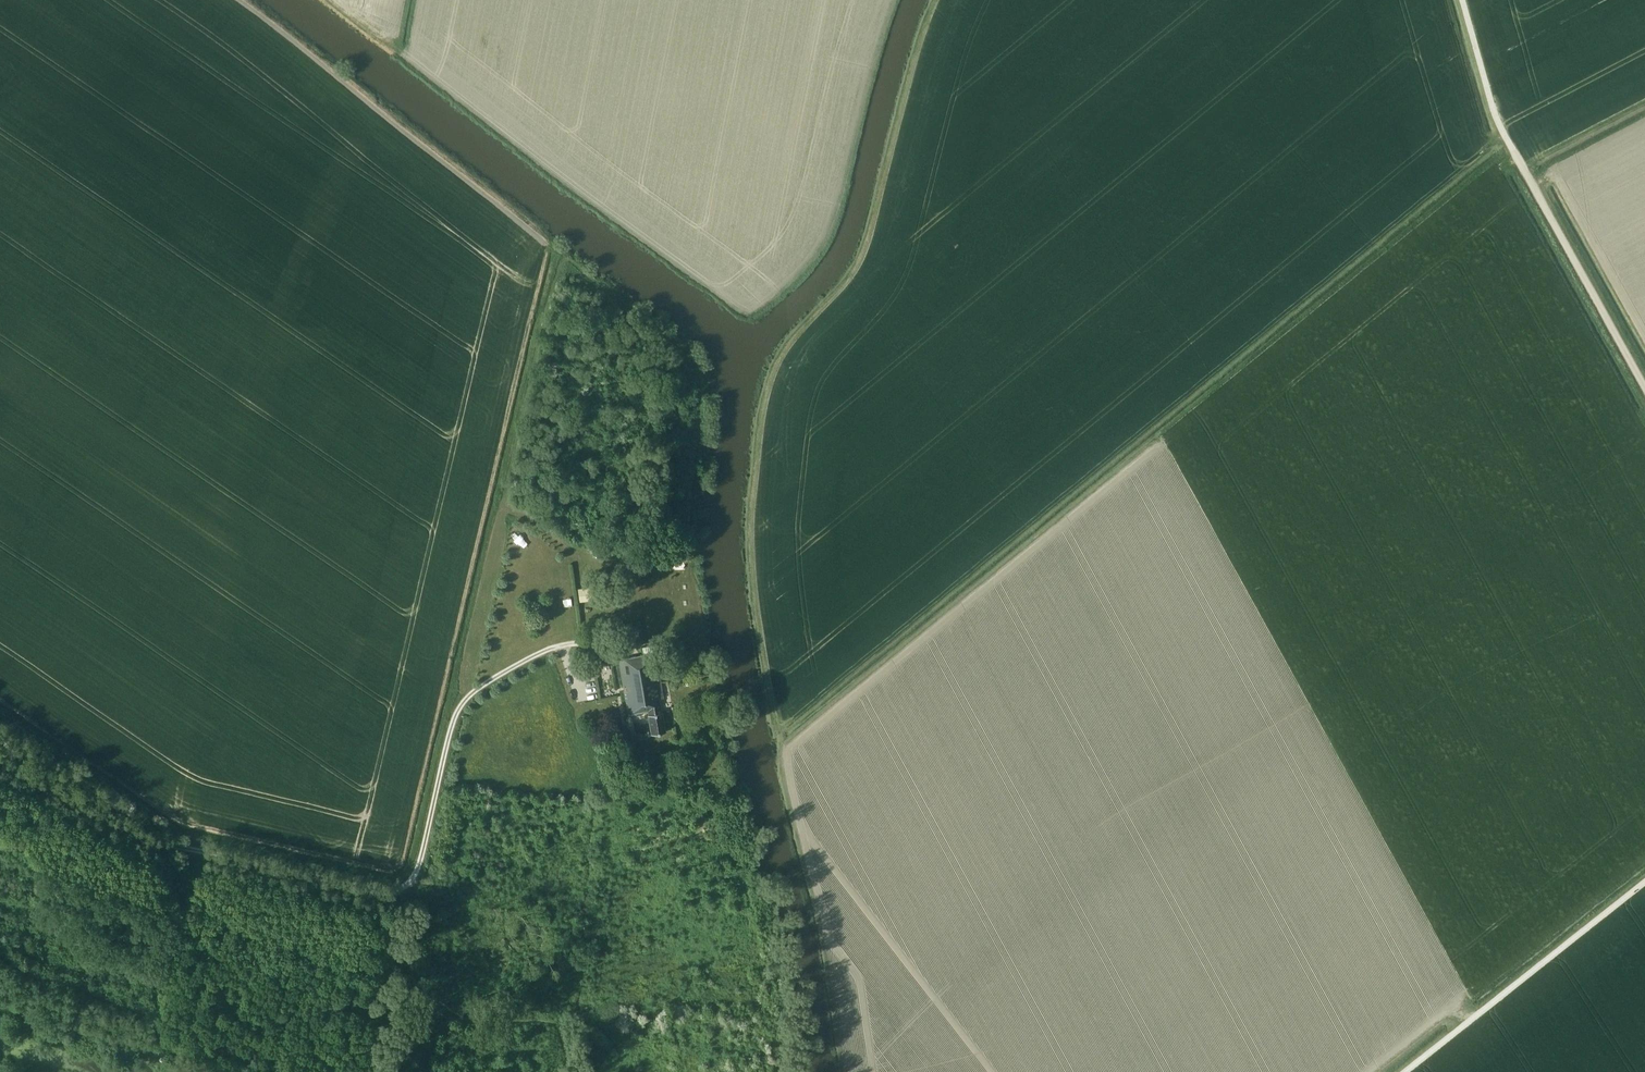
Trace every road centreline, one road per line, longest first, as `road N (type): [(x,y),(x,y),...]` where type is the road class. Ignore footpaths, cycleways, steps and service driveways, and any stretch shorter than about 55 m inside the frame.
road 1 (track): [(0,757),(162,845),(397,894),(416,874),(453,723),(471,696),(552,650),(599,643),(606,651)]
road 2 (unclassified): [(1644,389),(1494,115),(1462,0)]
road 3 (unclassified): [(1405,1071),(1644,882)]

